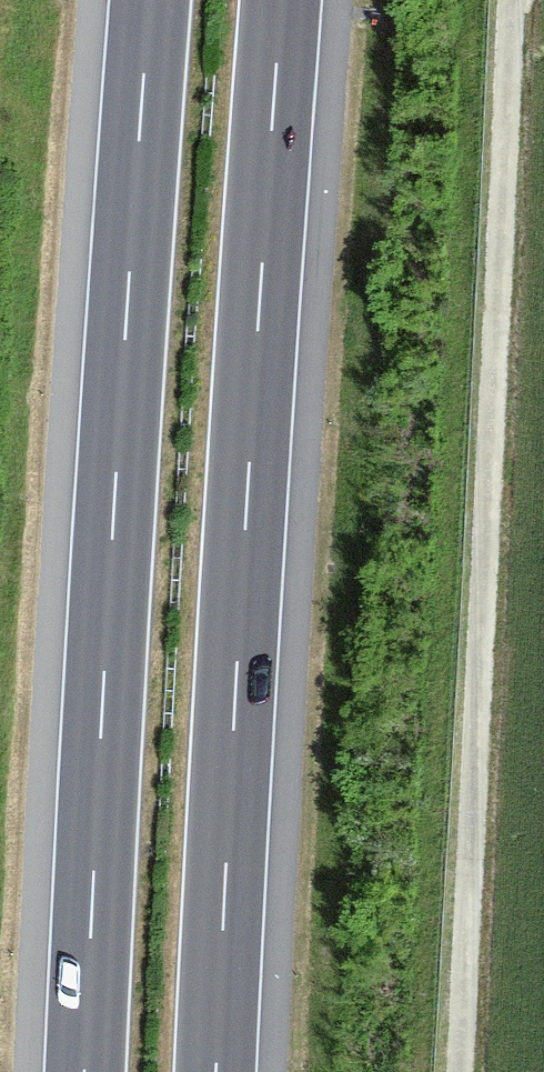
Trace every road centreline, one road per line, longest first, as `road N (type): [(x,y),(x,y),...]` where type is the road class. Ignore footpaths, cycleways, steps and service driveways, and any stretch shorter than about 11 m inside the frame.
road 1 (motorway): [(216,1071),(282,0)]
road 2 (motorway): [(150,0),(85,1071)]
road 3 (track): [(461,1071),(512,0)]

